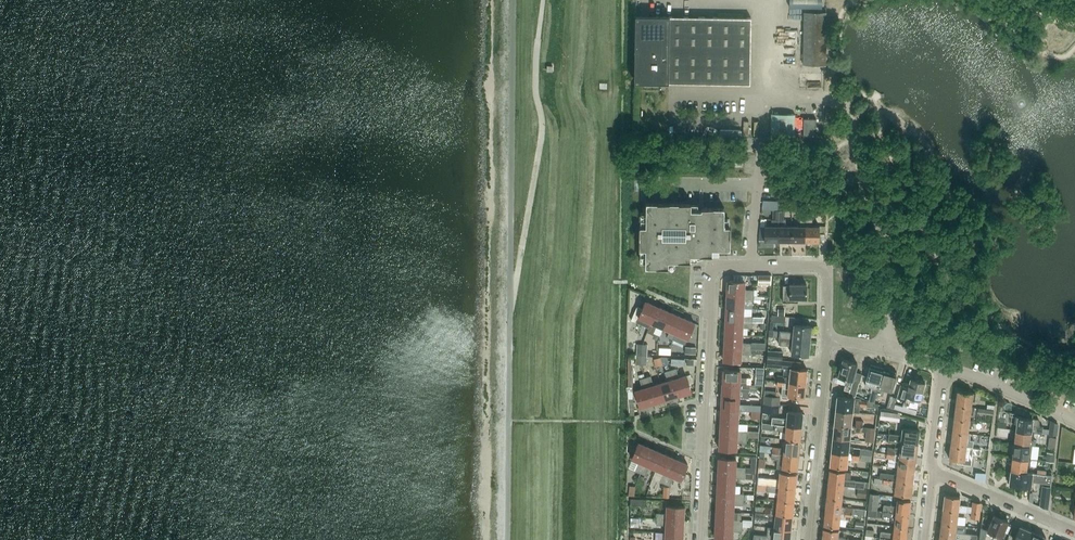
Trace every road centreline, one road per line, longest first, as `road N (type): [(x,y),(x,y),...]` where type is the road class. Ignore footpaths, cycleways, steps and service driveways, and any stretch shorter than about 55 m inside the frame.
road 1 (unclassified): [(507,539),(513,0)]
road 2 (residential): [(827,340),(827,266),(712,268),(699,539)]
road 3 (unclassified): [(883,348),(894,276),(845,111),(824,97)]
road 4 (residential): [(806,539),(827,340)]
road 5 (residential): [(1074,531),(931,471)]
road 6 (residential): [(1074,421),(946,367)]

